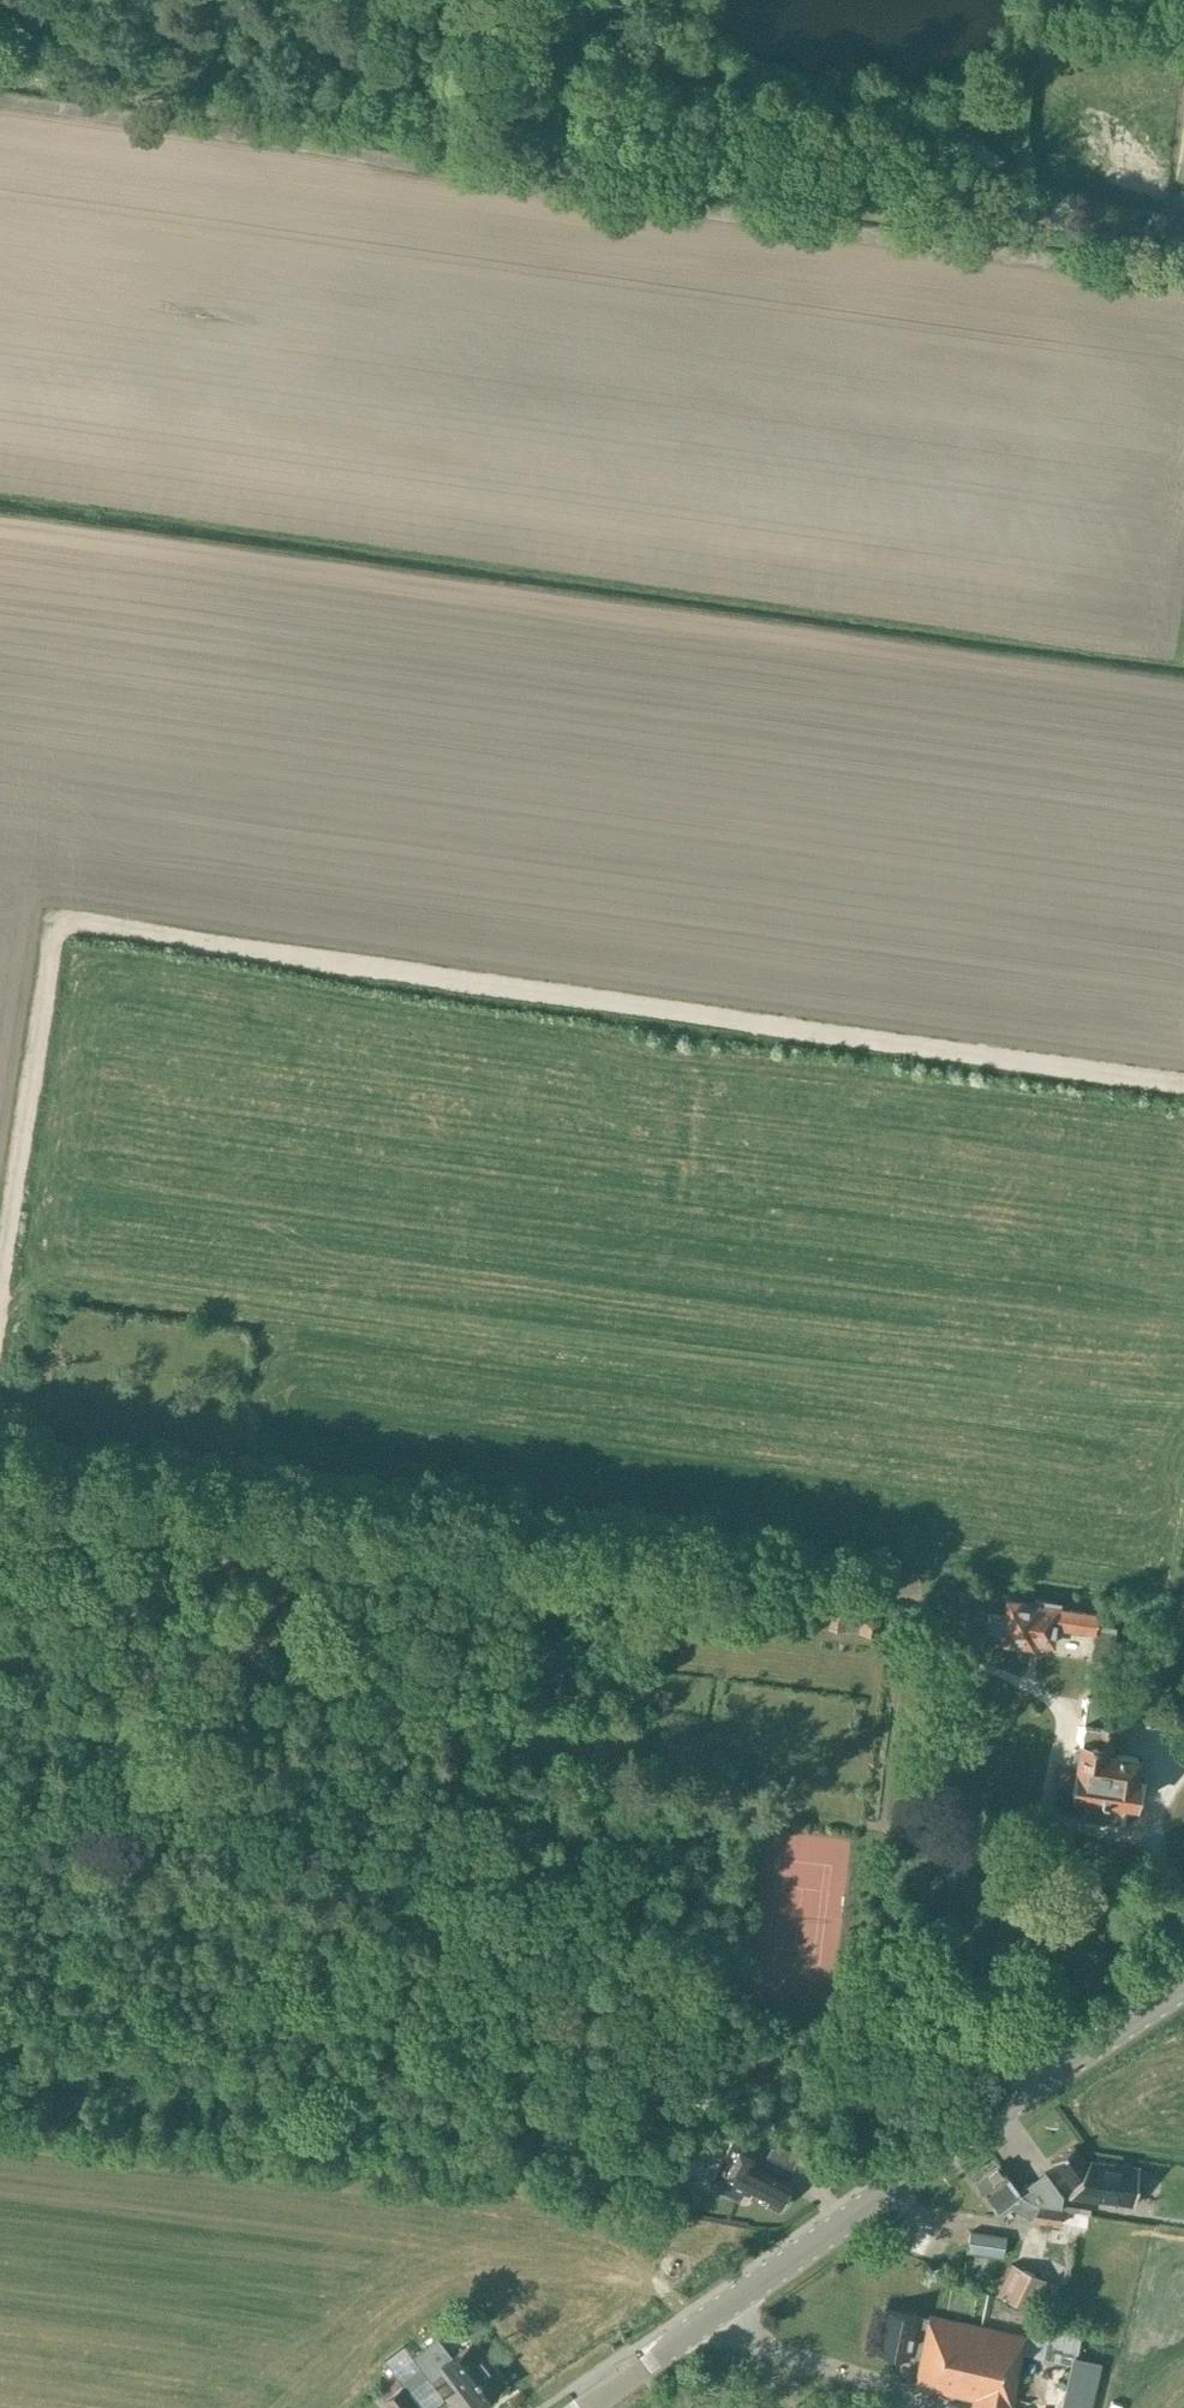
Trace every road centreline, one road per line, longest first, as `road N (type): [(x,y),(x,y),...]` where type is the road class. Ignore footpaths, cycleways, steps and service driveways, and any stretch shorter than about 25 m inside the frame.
road 1 (tertiary): [(582,2407),(1183,1986)]
road 2 (track): [(907,2407),(877,2383),(749,2338),(729,2304)]

